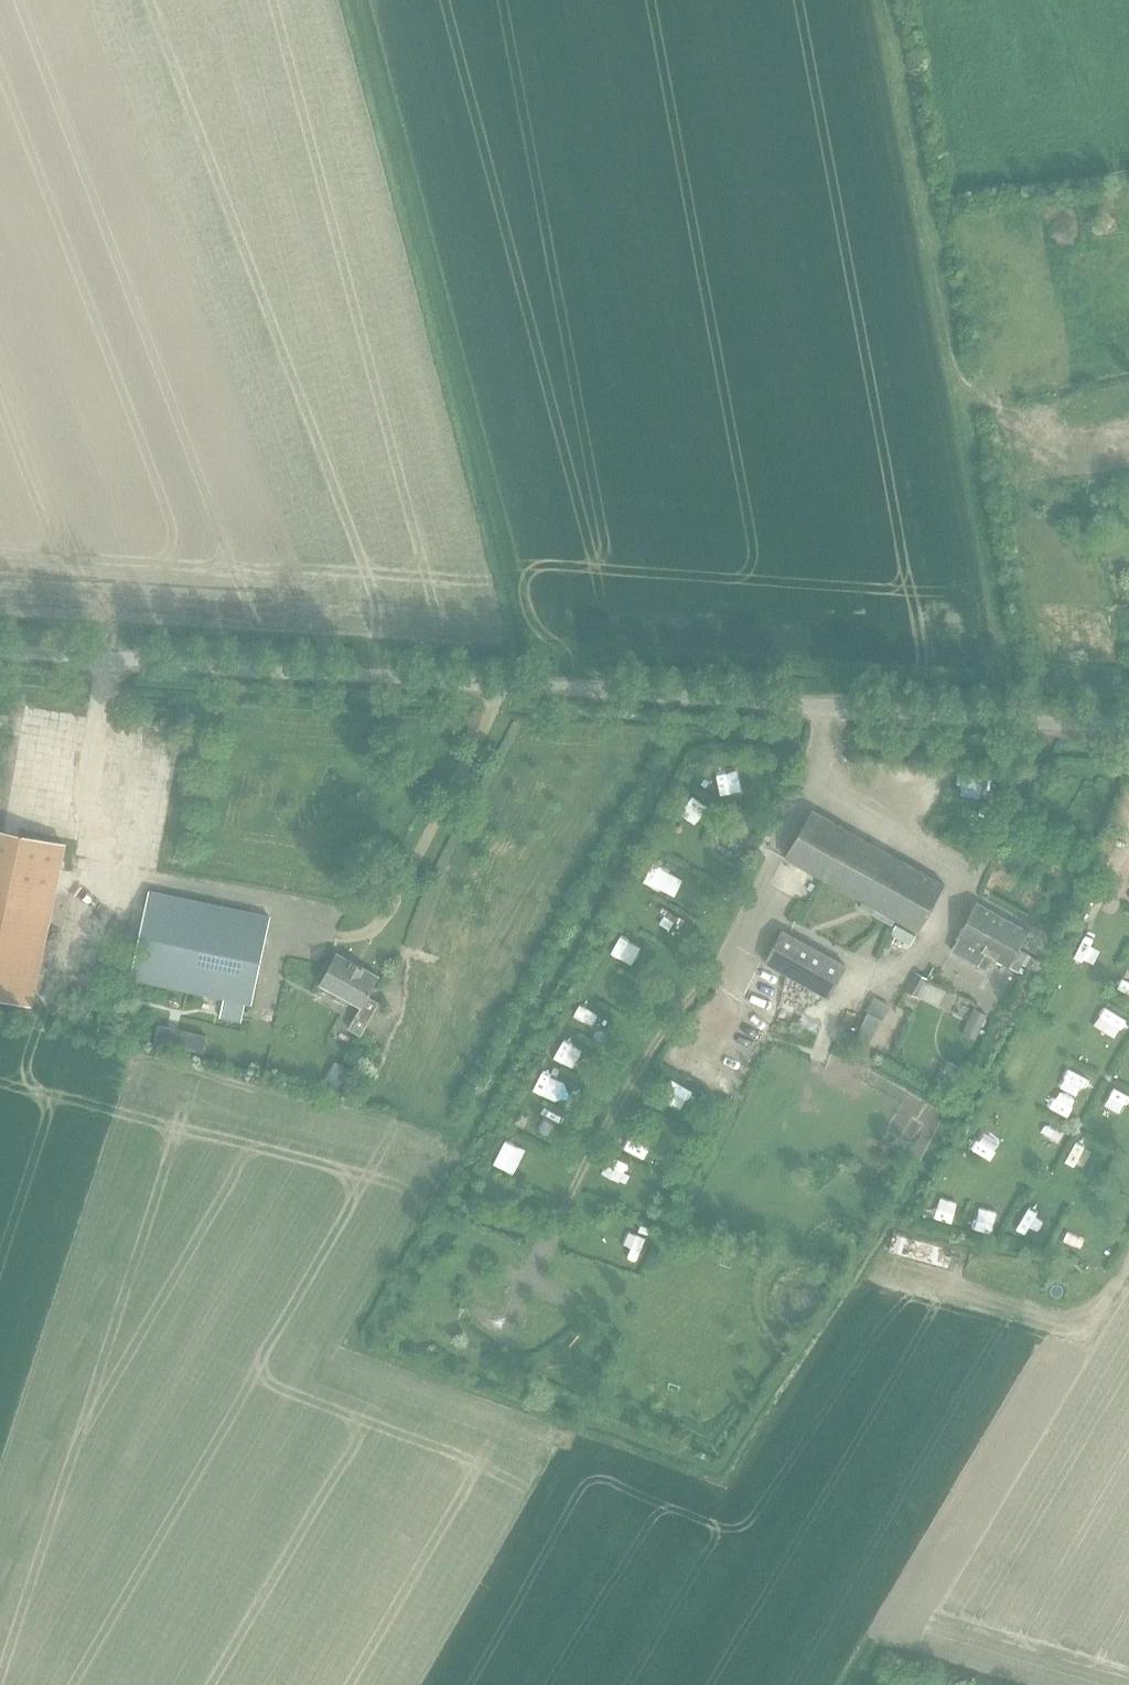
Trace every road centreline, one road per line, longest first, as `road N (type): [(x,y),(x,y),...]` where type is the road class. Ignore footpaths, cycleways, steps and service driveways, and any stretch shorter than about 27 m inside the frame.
road 1 (unclassified): [(1128,732),(0,648)]

